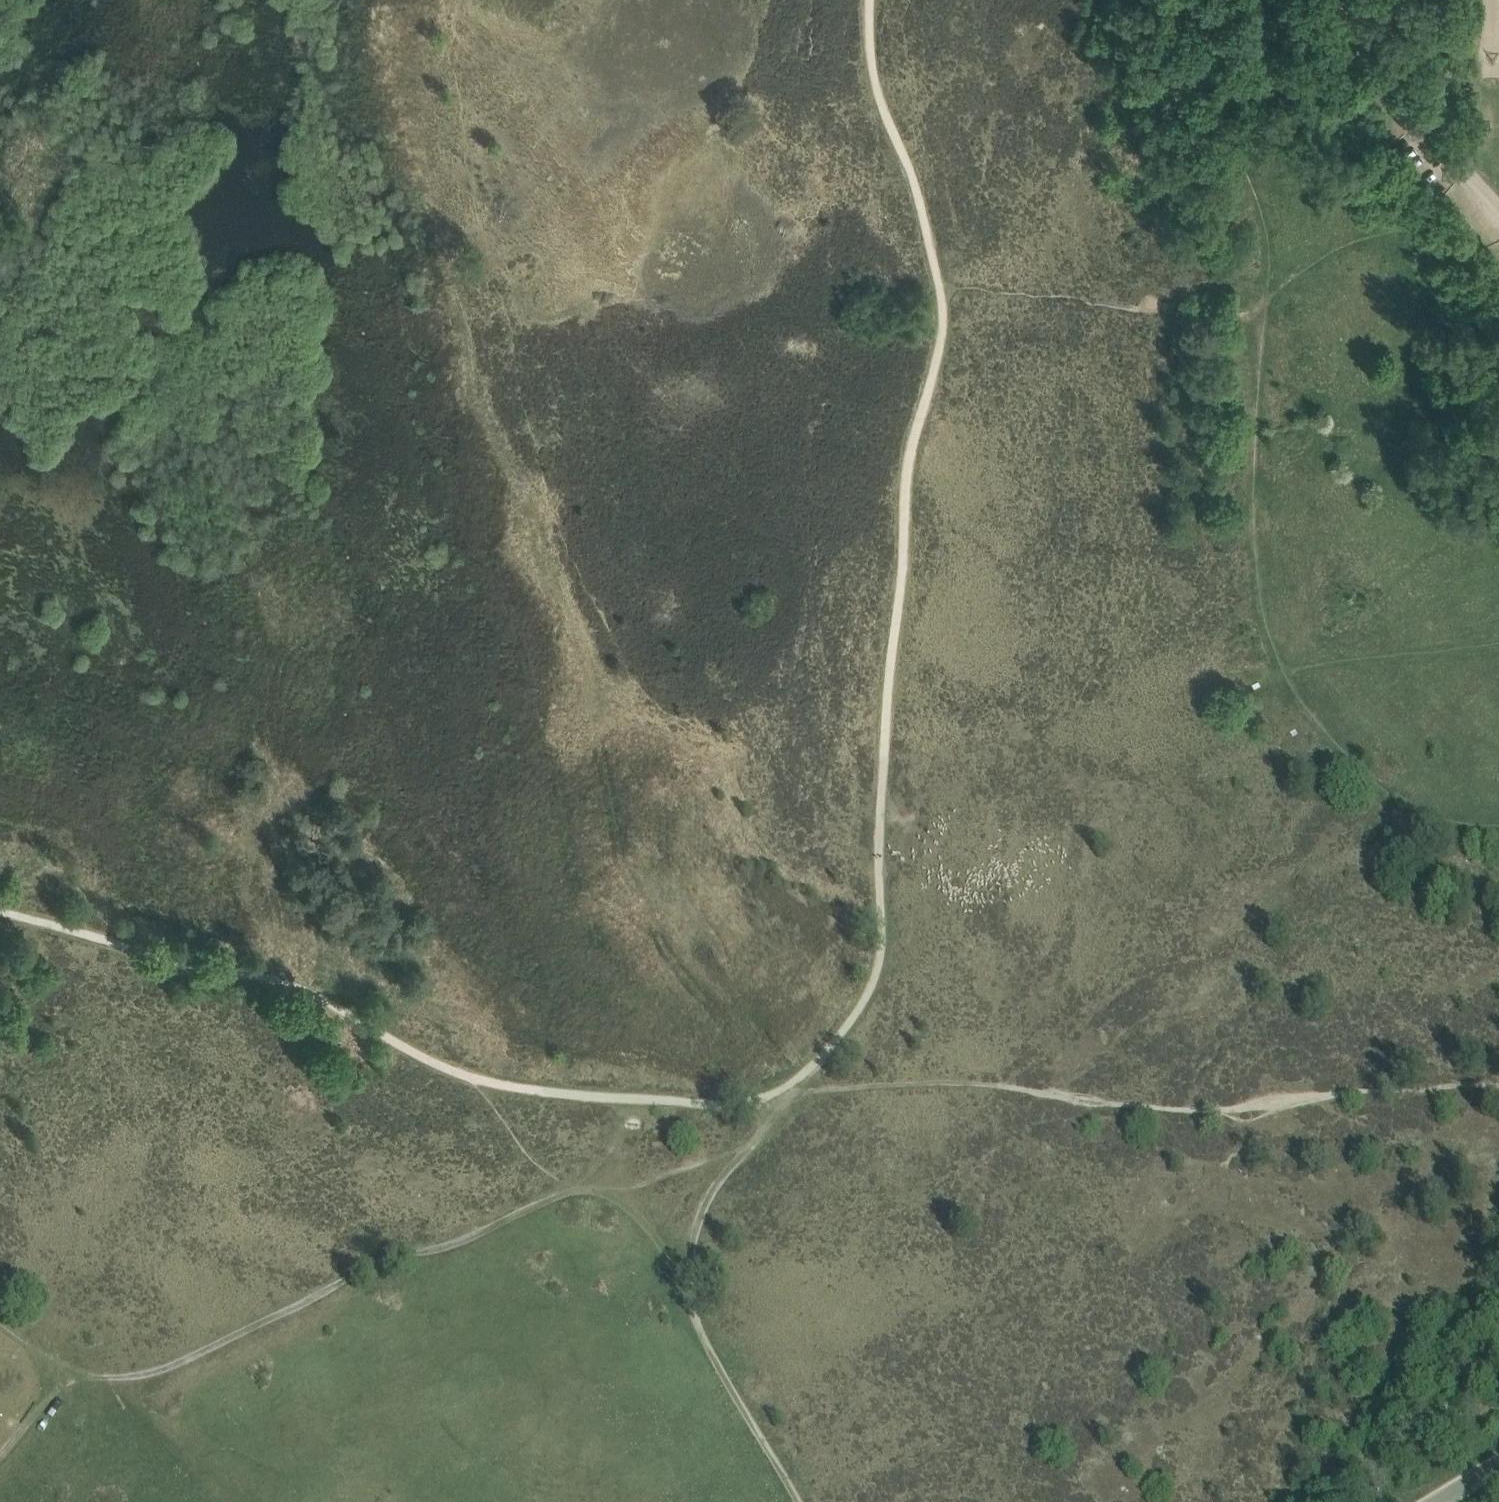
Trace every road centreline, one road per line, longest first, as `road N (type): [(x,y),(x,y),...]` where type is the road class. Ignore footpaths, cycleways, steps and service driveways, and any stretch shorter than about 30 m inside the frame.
road 1 (track): [(787,1095),(713,1201),(699,1319),(801,1501)]
road 2 (track): [(1498,203),(1443,148),(1353,0)]

